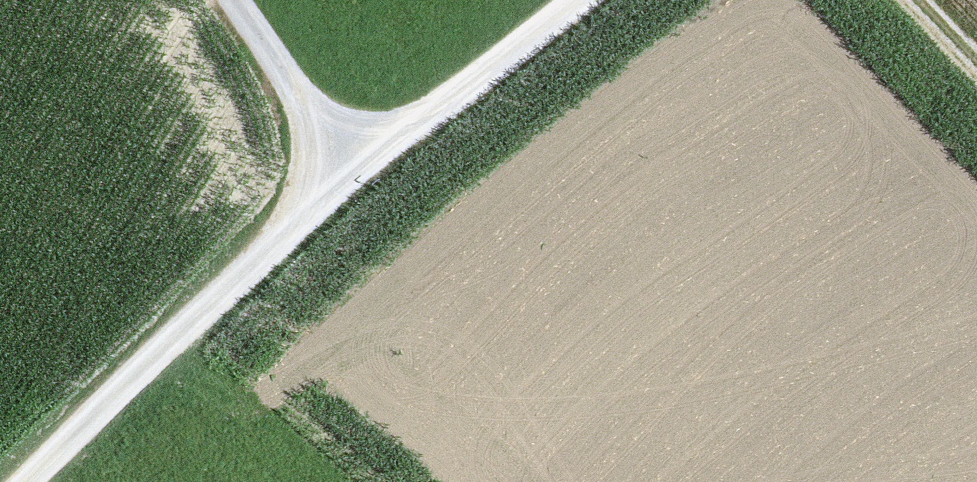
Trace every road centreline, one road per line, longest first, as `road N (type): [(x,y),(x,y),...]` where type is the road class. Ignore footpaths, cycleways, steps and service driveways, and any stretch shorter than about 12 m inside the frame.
road 1 (unclassified): [(354,173),(28,481)]
road 2 (unclassified): [(578,0),(354,173)]
road 3 (unclassified): [(231,0),(354,173)]

